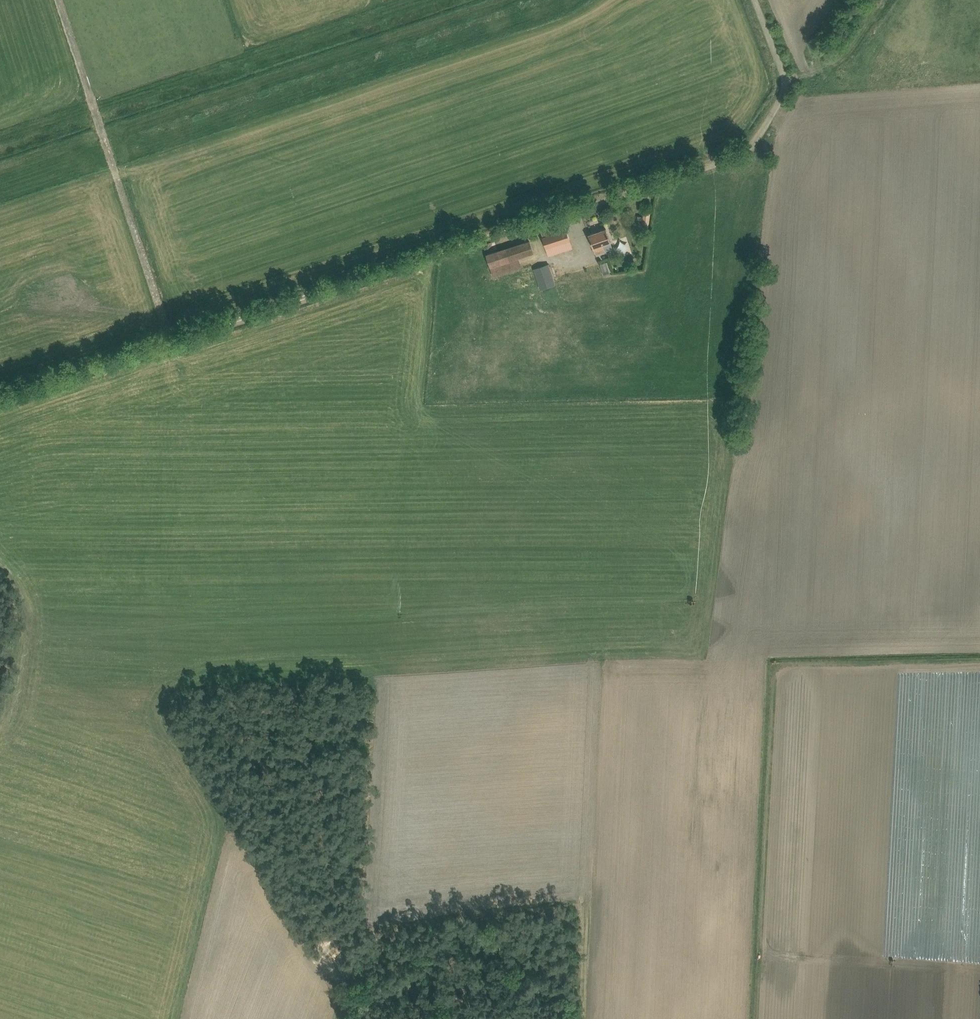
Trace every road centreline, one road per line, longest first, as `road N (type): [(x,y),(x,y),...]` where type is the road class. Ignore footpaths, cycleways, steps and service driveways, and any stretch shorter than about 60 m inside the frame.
road 1 (track): [(0,403),(572,213)]
road 2 (unclassified): [(572,213),(733,163),(754,148),(783,87),(753,0)]

